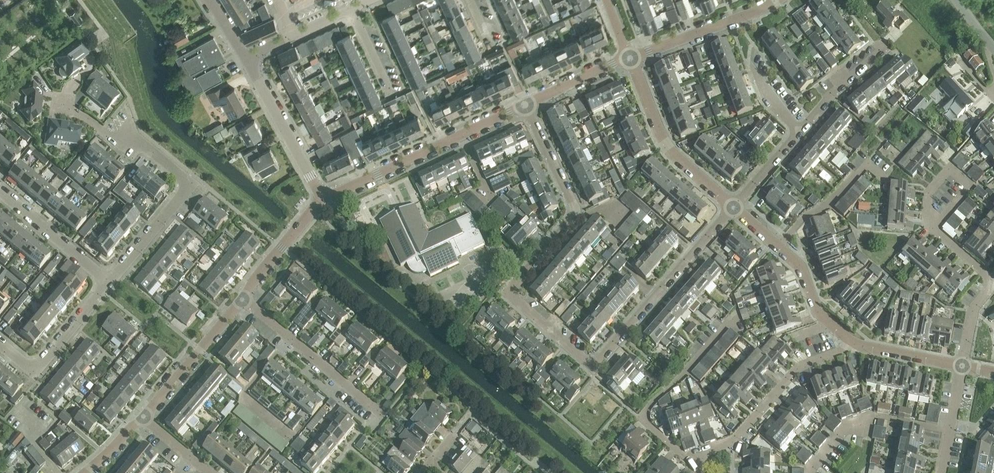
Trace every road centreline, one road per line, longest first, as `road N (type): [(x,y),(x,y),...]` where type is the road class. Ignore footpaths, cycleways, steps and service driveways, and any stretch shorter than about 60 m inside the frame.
road 1 (residential): [(595,367),(511,294),(575,211),(526,105)]
road 2 (residential): [(109,284),(191,186),(141,145),(57,106)]
road 3 (residential): [(322,196),(526,105)]
road 4 (residential): [(595,367),(734,208)]
road 5 (residential): [(689,459),(733,442),(804,365),(858,345)]
road 6 (residential): [(689,459),(643,420),(739,313)]
road 7 (residential): [(734,208),(664,141),(631,58)]
road 8 (residential): [(386,417),(243,299)]
road 9 (residential): [(631,58),(780,0)]
road 10 (residential): [(322,196),(248,58)]
road 11 (residential): [(144,416),(243,299)]
road 12 (residential): [(934,227),(972,186),(951,168),(929,192),(928,220)]
road 13 (residential): [(779,247),(867,164),(884,177)]
road 14 (unclassified): [(109,284),(0,193)]
road 15 (residential): [(858,345),(820,315),(803,269),(779,247)]
road 16 (residential): [(243,299),(322,196)]

